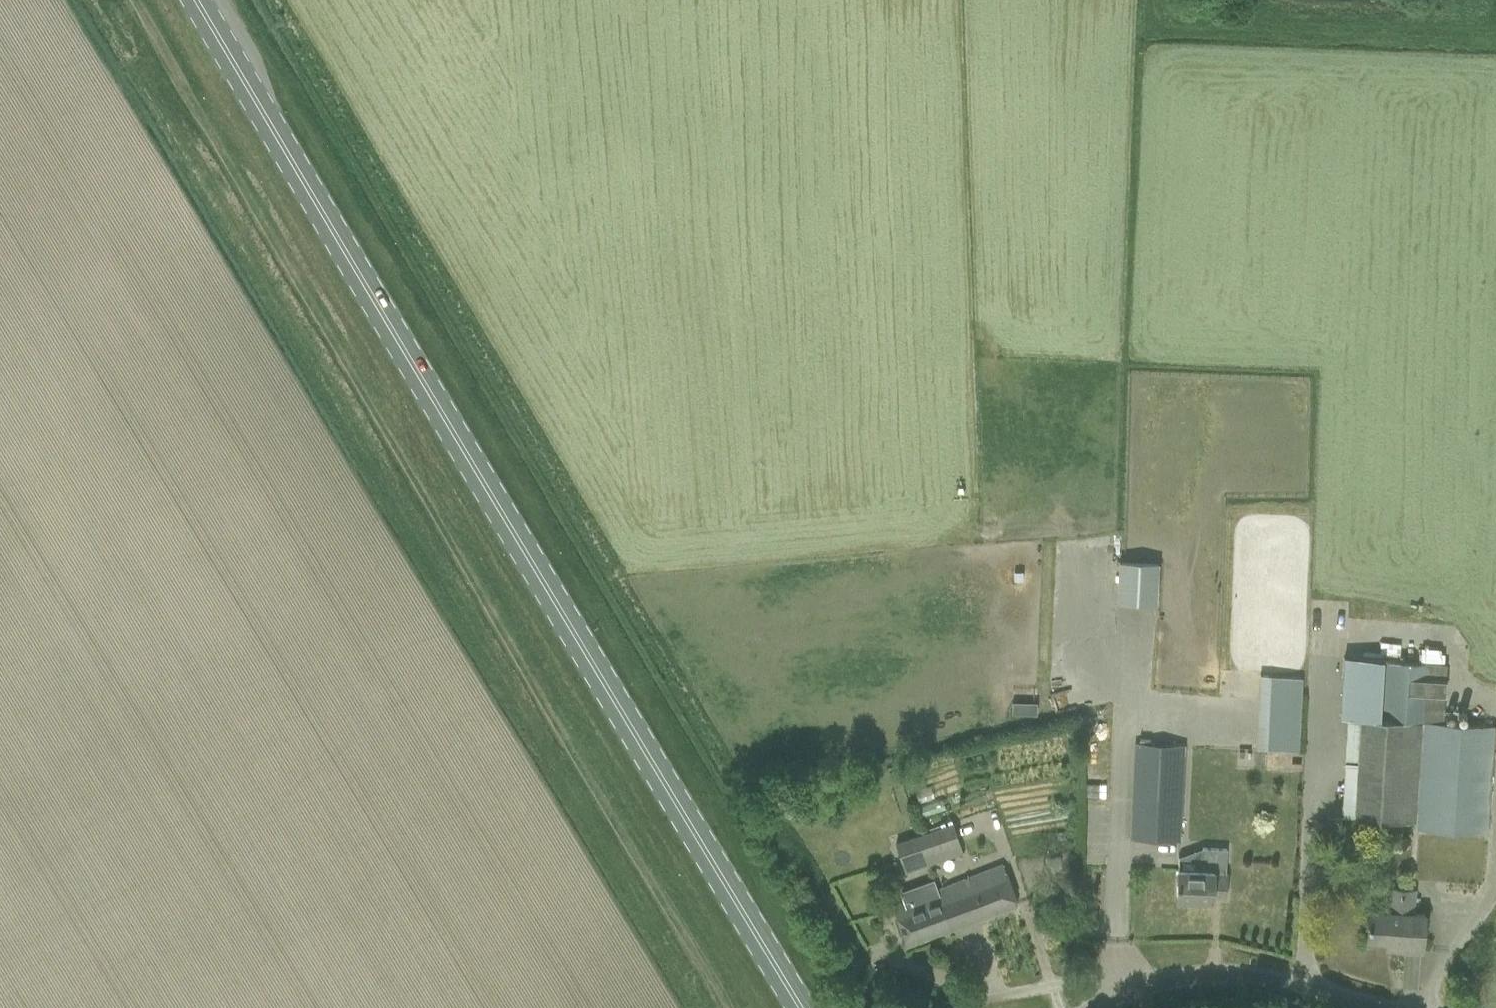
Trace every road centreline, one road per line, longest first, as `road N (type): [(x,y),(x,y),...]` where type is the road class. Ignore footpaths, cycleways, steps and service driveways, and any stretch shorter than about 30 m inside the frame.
road 1 (primary): [(802,1007),(197,0)]
road 2 (unclassified): [(1365,1007),(1249,979),(1185,984),(1124,1007)]

